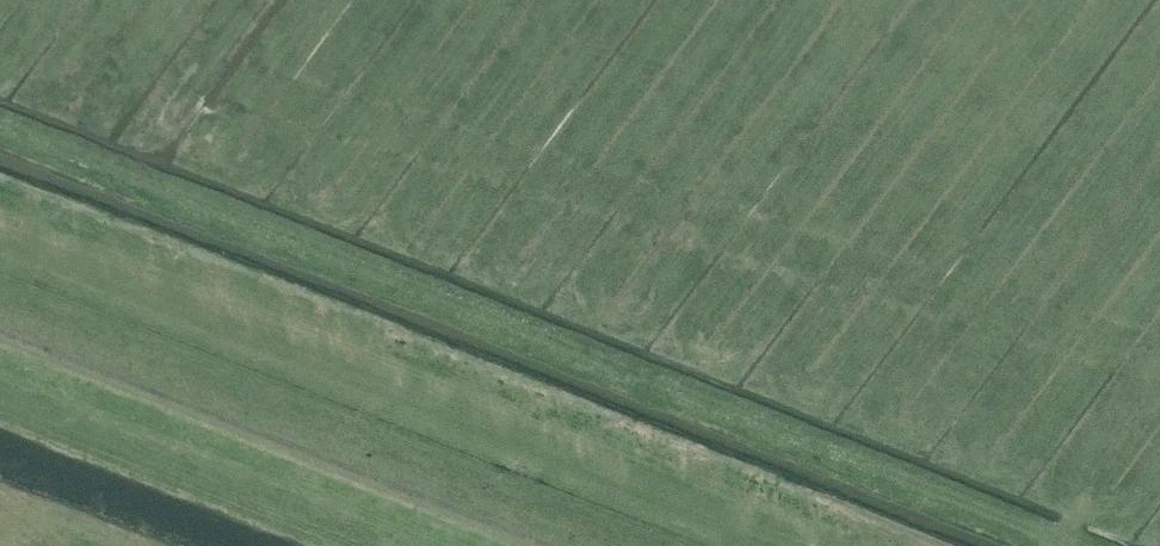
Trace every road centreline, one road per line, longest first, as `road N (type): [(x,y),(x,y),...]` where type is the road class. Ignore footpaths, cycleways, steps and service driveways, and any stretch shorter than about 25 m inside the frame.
road 1 (track): [(0,328),(562,545)]

